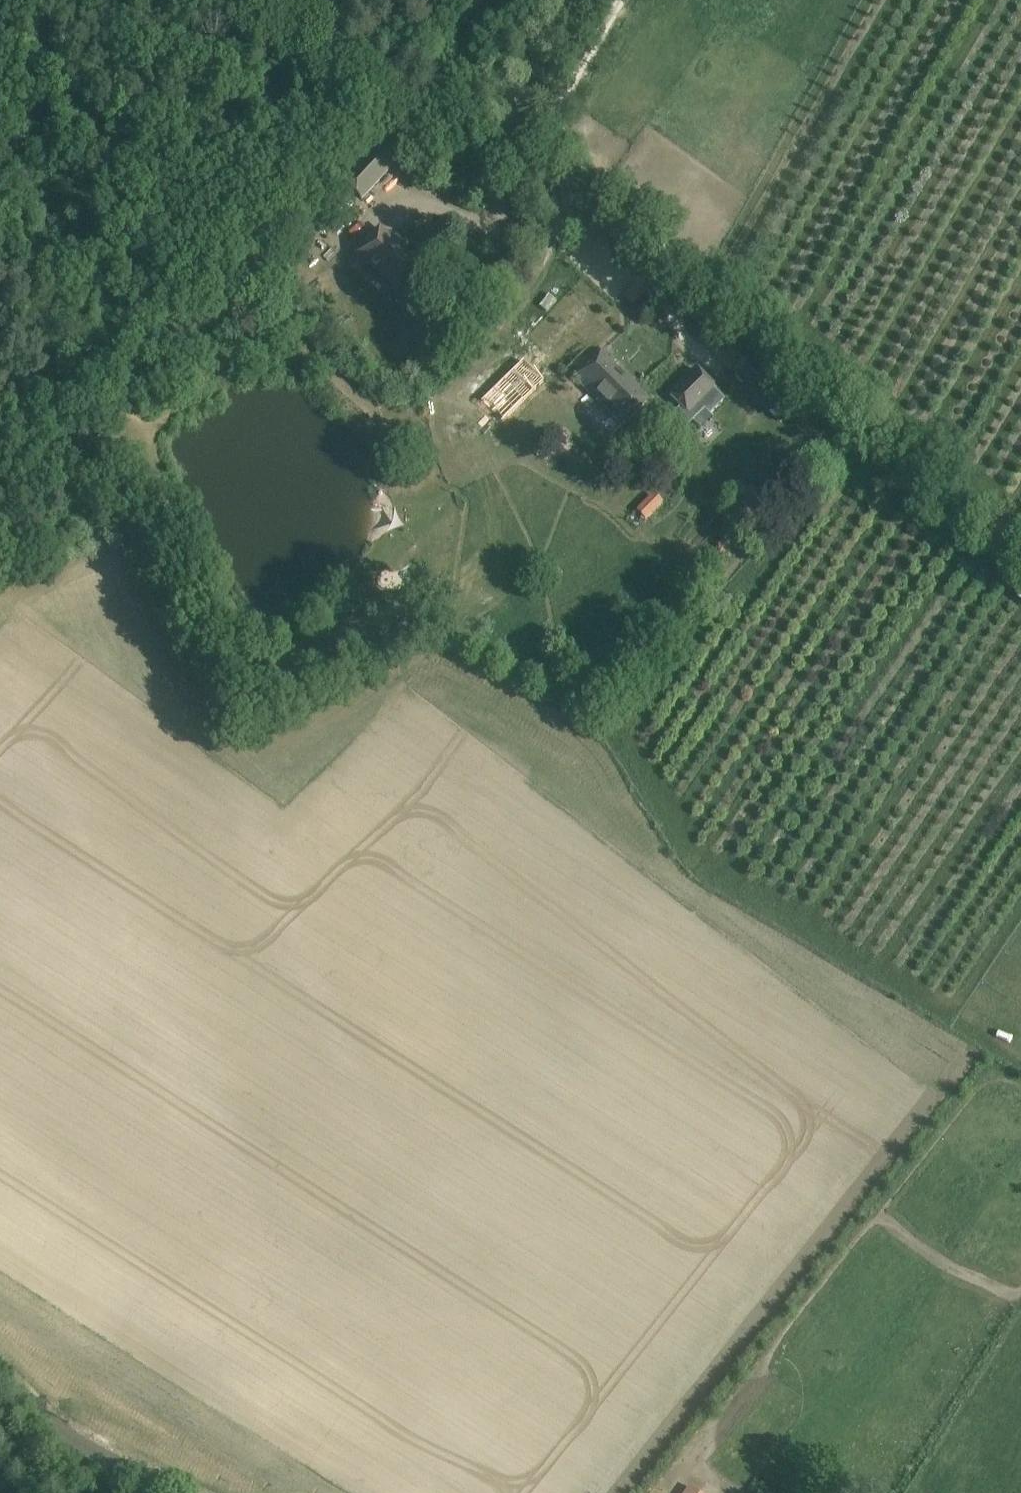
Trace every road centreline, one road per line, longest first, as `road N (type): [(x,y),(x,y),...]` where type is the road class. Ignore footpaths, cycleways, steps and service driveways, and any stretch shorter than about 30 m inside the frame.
road 1 (track): [(506,198),(621,0)]
road 2 (track): [(169,1492),(121,1476),(0,1375)]

